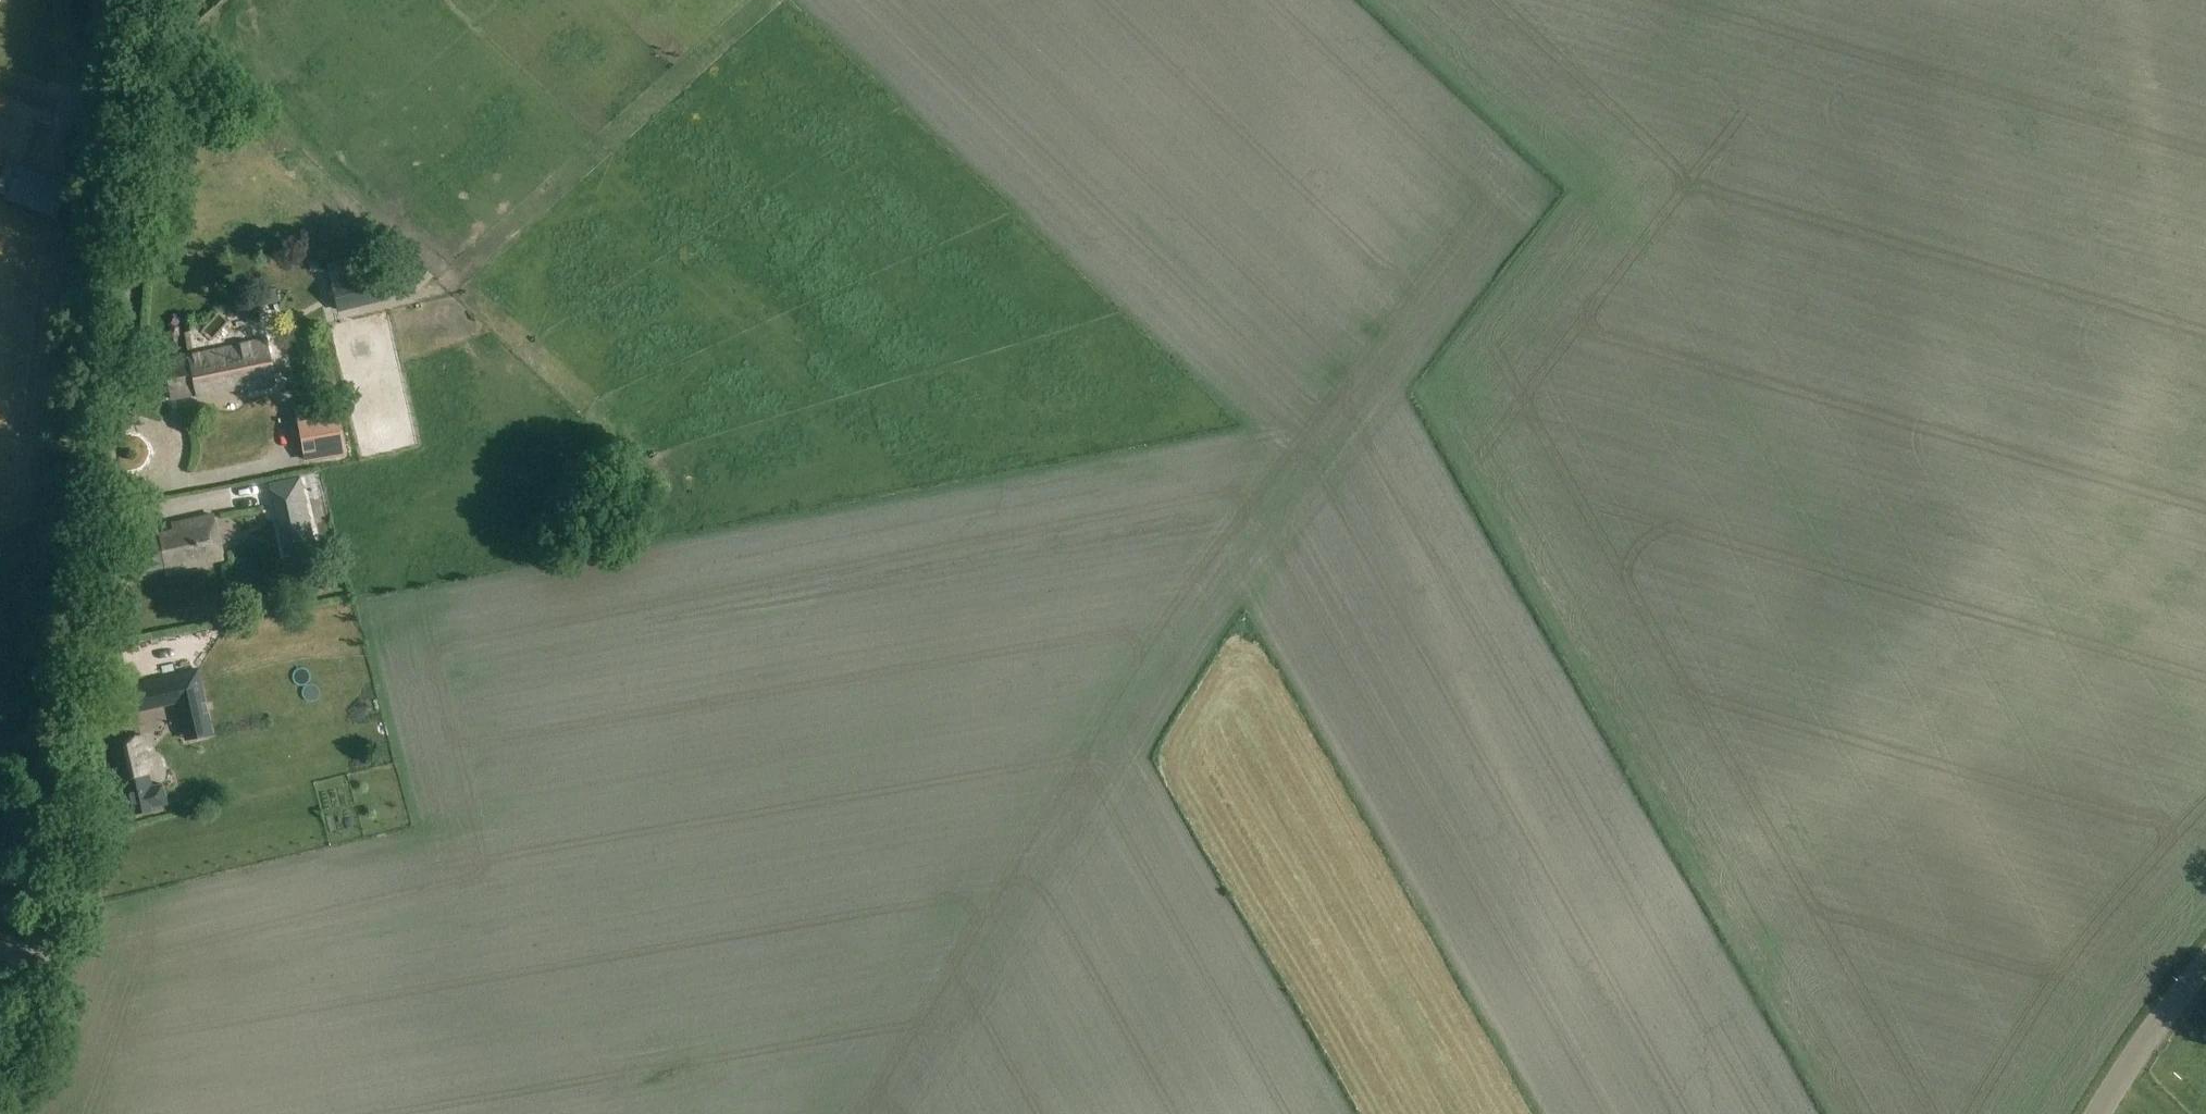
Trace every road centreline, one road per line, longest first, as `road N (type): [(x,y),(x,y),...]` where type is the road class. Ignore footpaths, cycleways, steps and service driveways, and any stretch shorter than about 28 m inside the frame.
road 1 (unclassified): [(0,1070),(51,922),(66,840),(148,0)]
road 2 (tertiary): [(2099,1113),(2205,963)]

